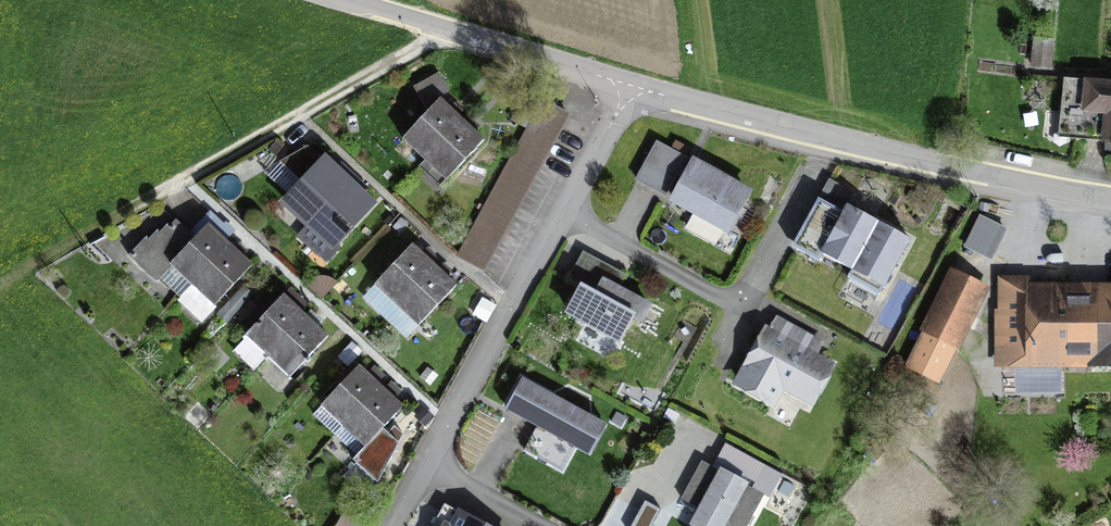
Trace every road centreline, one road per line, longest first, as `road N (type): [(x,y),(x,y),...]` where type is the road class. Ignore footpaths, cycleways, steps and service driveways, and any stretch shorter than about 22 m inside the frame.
road 1 (unclassified): [(395,525),(609,72)]
road 2 (track): [(456,29),(31,274)]
road 3 (unclassified): [(971,168),(822,136),(609,72)]
road 4 (unclassified): [(609,72),(353,0)]
road 5 (residential): [(1110,193),(971,168)]

